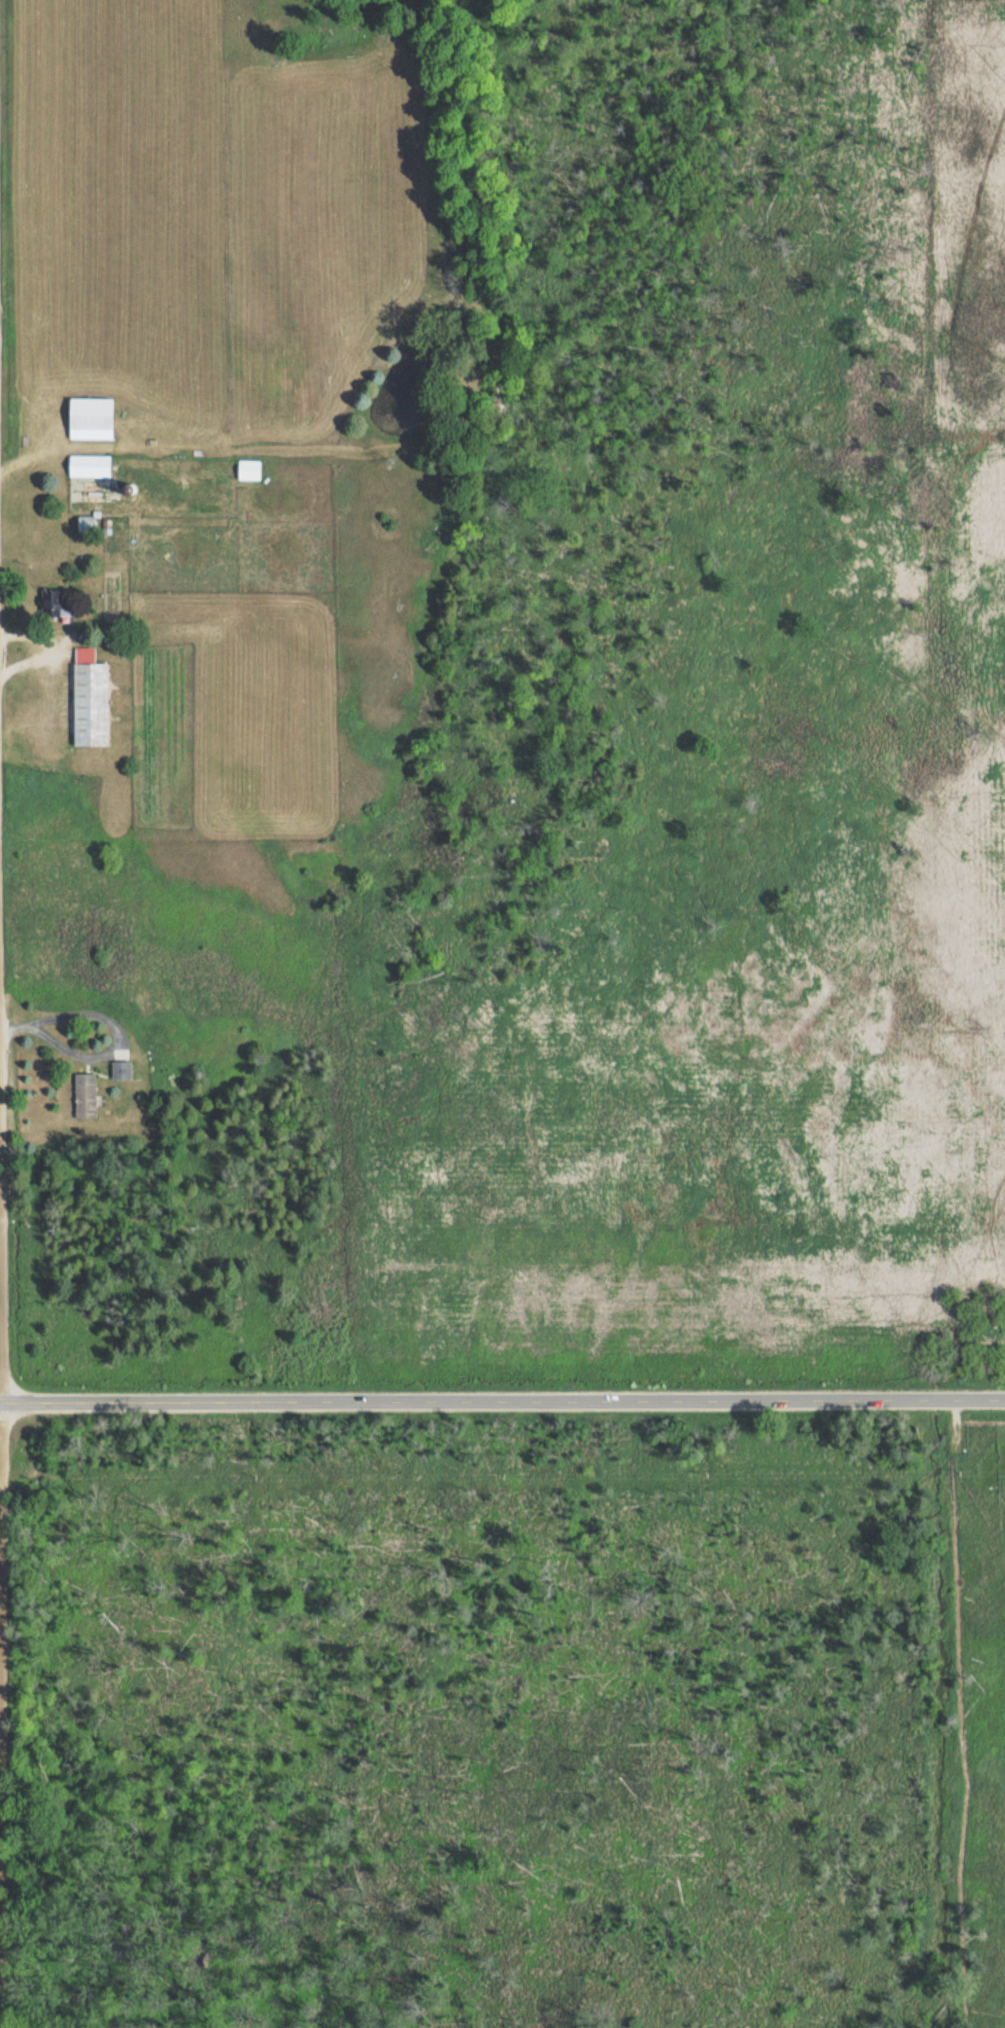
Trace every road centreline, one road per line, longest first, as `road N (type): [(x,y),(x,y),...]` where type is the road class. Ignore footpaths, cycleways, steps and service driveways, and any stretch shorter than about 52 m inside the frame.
road 1 (tertiary): [(0,1403),(1004,1400)]
road 2 (residential): [(5,2027),(0,1522)]

